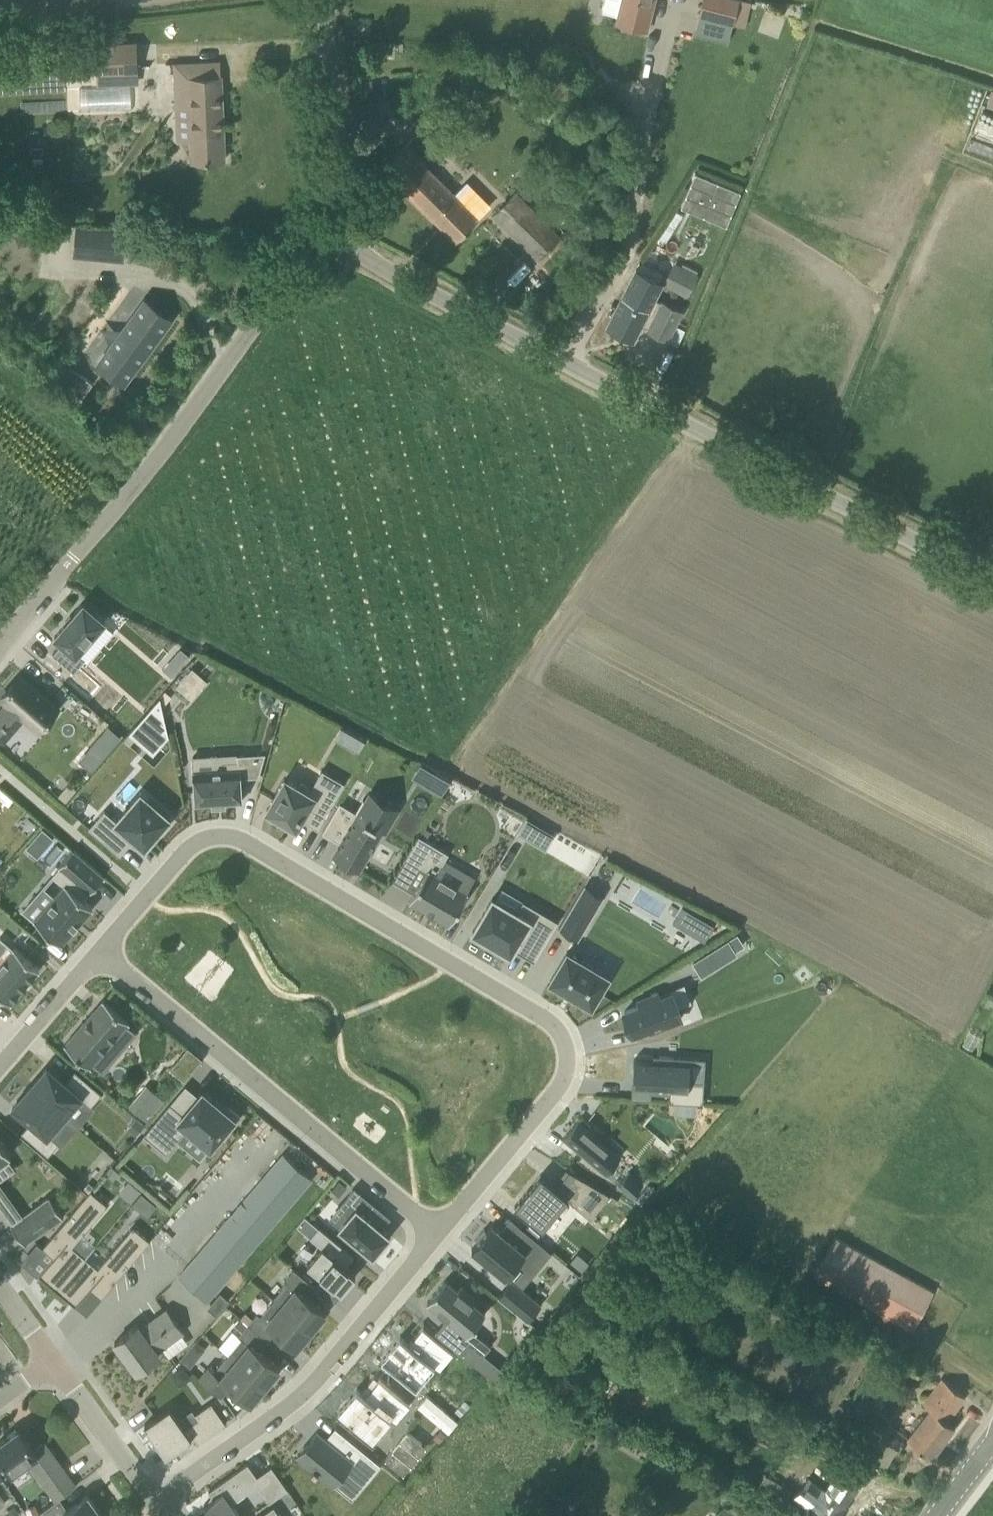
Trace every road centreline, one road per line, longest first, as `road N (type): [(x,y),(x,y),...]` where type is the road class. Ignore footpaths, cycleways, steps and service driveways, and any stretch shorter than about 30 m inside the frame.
road 1 (residential): [(98,958),(188,851),(211,837),(249,844),(544,1022),(564,1052),(563,1078),(431,1241)]
road 2 (unclassified): [(992,580),(322,233)]
road 3 (unclassified): [(0,644),(149,468),(322,233)]
road 4 (residential): [(98,958),(431,1241)]
road 5 (residential): [(431,1241),(308,1393),(155,1514)]
road 6 (unclassified): [(322,233),(336,189),(322,0)]
road 7 (residential): [(155,1514),(52,1369)]
road 8 (residential): [(0,1066),(98,958)]

